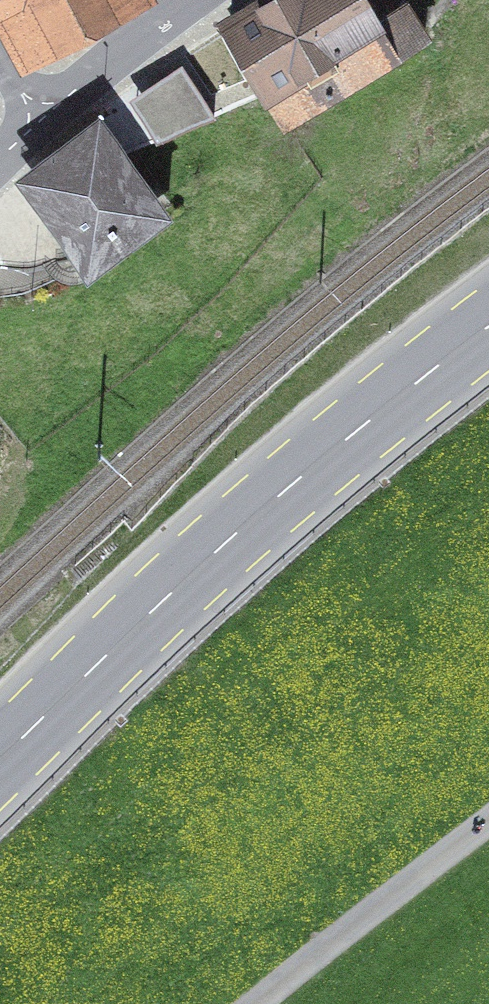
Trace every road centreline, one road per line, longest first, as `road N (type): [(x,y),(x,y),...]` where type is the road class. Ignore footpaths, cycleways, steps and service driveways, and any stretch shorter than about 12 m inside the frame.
road 1 (primary): [(0,760),(201,567),(488,328)]
road 2 (unclassified): [(267,1003),(488,825)]
road 3 (residential): [(202,0),(37,111)]

